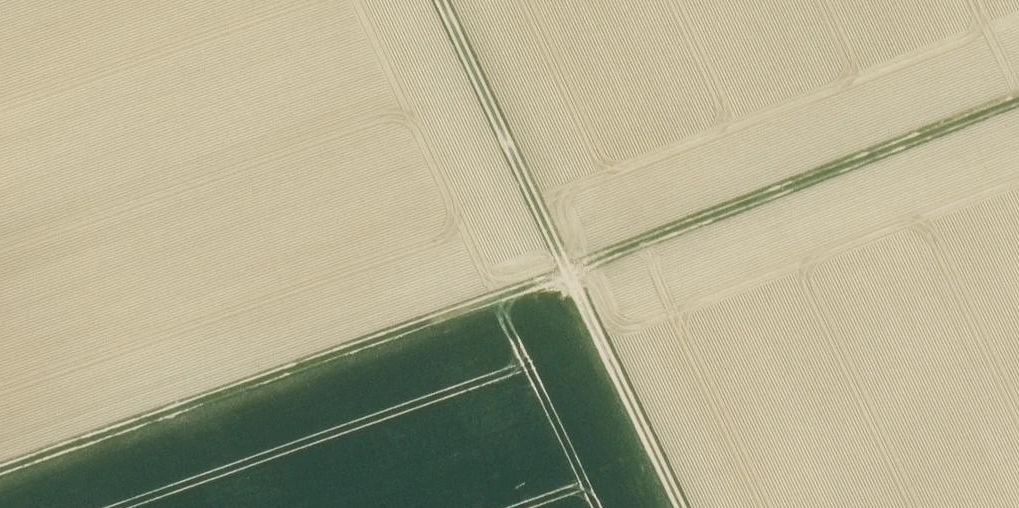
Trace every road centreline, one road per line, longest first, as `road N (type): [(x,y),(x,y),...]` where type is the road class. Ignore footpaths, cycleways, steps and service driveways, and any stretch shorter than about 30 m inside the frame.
road 1 (track): [(0,470),(569,272)]
road 2 (track): [(441,0),(681,507)]
road 3 (track): [(1018,101),(569,272)]

